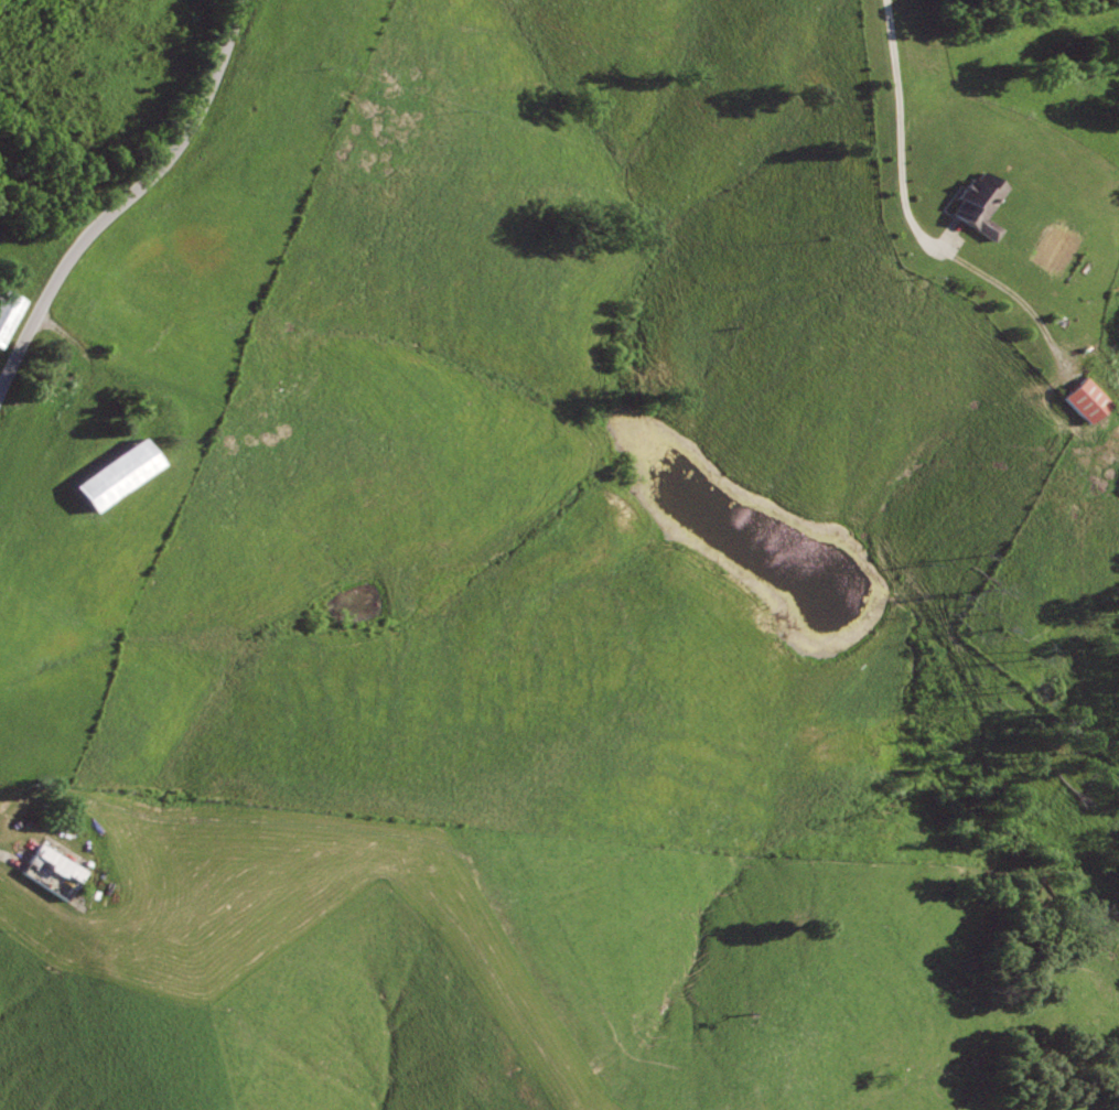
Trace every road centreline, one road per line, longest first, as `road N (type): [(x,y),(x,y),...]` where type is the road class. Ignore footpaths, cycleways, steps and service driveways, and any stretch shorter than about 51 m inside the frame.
road 1 (secondary): [(0,395),(62,269),(190,131),(244,0)]

